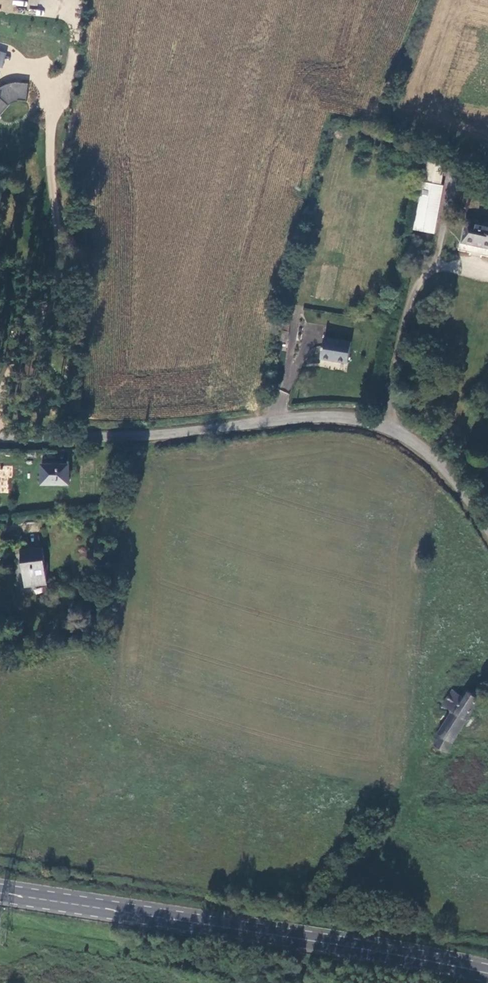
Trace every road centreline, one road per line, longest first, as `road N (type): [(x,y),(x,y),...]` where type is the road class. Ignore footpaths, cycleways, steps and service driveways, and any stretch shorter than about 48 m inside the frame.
road 1 (unclassified): [(0,437),(92,438),(353,416),(386,424),(425,449),(487,530)]
road 2 (primary): [(0,894),(487,974)]
road 3 (track): [(0,402),(12,361),(48,297),(58,231),(51,117),(44,92),(19,69)]
road 4 (track): [(460,265),(431,268),(412,296),(386,424)]

